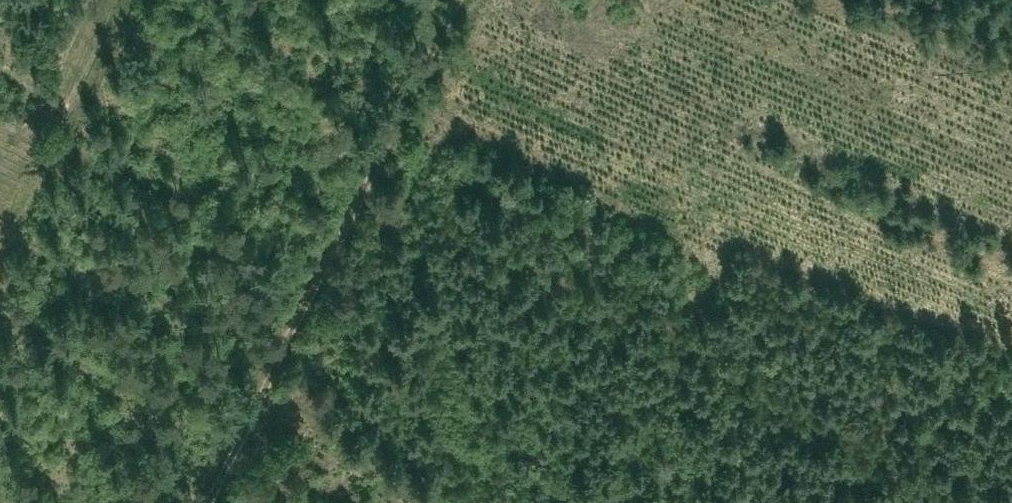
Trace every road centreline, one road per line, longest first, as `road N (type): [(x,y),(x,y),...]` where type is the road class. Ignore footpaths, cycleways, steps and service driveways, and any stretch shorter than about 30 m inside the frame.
road 1 (track): [(465,0),(203,502)]

